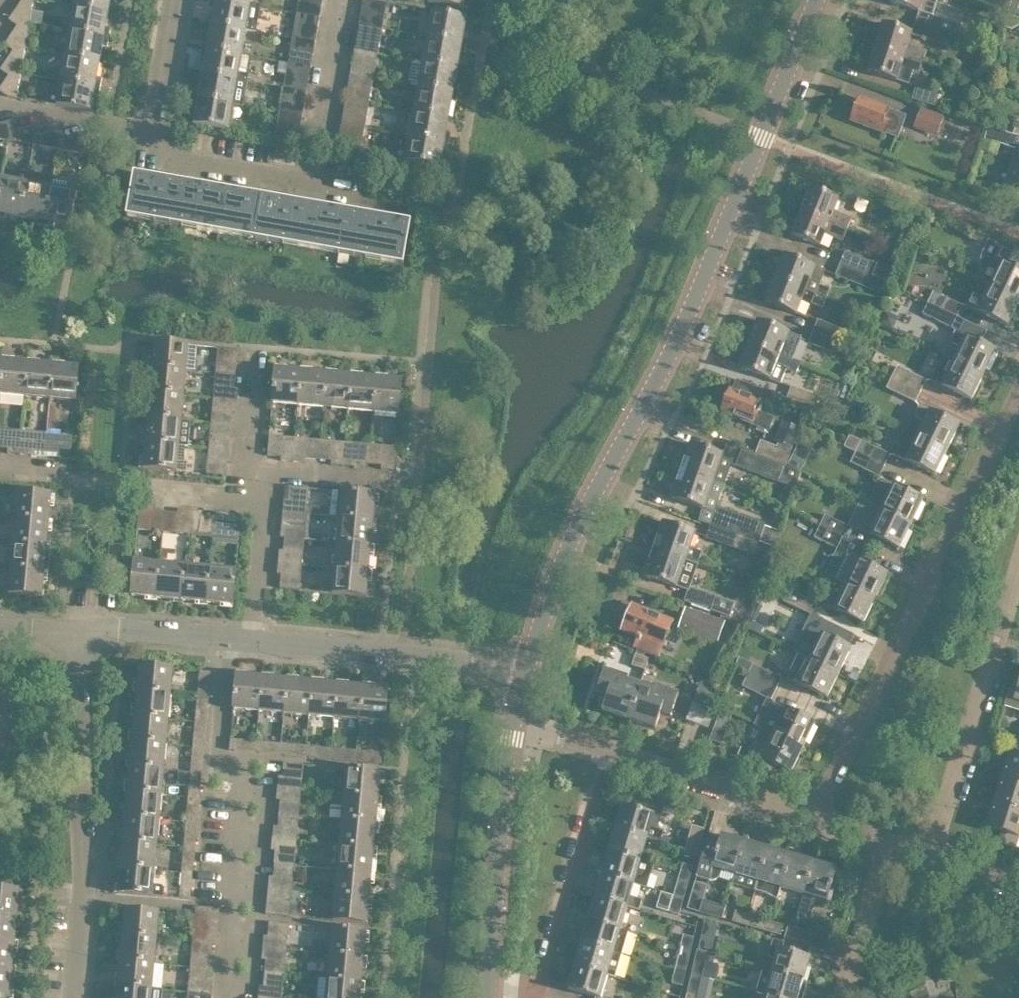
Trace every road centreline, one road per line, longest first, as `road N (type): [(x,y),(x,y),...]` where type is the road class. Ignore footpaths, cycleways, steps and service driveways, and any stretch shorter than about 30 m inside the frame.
road 1 (tertiary): [(527,671),(572,533),(690,307),(814,0)]
road 2 (residential): [(1018,346),(807,818)]
road 3 (residential): [(226,636),(205,899),(239,902),(231,997)]
road 4 (residential): [(89,627),(70,997)]
road 5 (residential): [(922,852),(1018,567)]
road 6 (residential): [(487,978),(534,987),(544,975),(609,755)]
road 7 (residential): [(416,204),(173,161),(156,149),(150,129)]
road 8 (residential): [(527,671),(246,638)]
road 9 (residential): [(0,476),(257,496)]
road 10 (tertiary): [(487,978),(513,729)]
road 11 (residential): [(807,818),(609,755)]
road 12 (residential): [(829,997),(874,839)]
road 13 (residential): [(0,105),(150,129)]
road 14 (residential): [(257,496),(246,638)]
road 15 (residential): [(226,636),(89,627)]
road 16 (residential): [(247,472),(383,475)]
road 17 (residential): [(150,129),(171,0)]
road 18 (residential): [(256,345),(247,472)]

